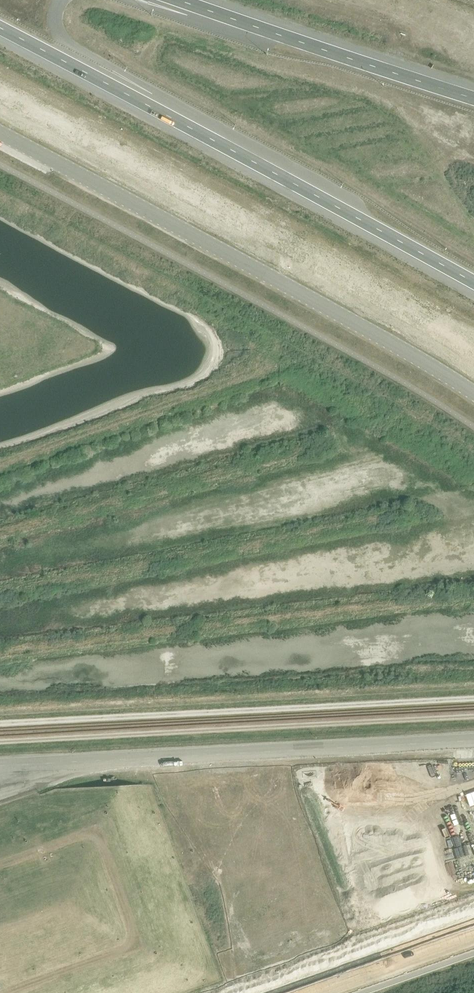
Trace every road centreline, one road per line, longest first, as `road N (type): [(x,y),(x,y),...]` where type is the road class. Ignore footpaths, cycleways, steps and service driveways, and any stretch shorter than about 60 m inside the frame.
road 1 (unclassified): [(0,133),(309,296),(473,395)]
road 2 (trunk): [(0,27),(473,282)]
road 3 (unclassified): [(473,739),(0,763)]
road 4 (trunk): [(473,97),(179,0)]
road 5 (track): [(0,992),(137,944),(100,841),(86,834)]
road 6 (unclassified): [(347,992),(473,949)]

